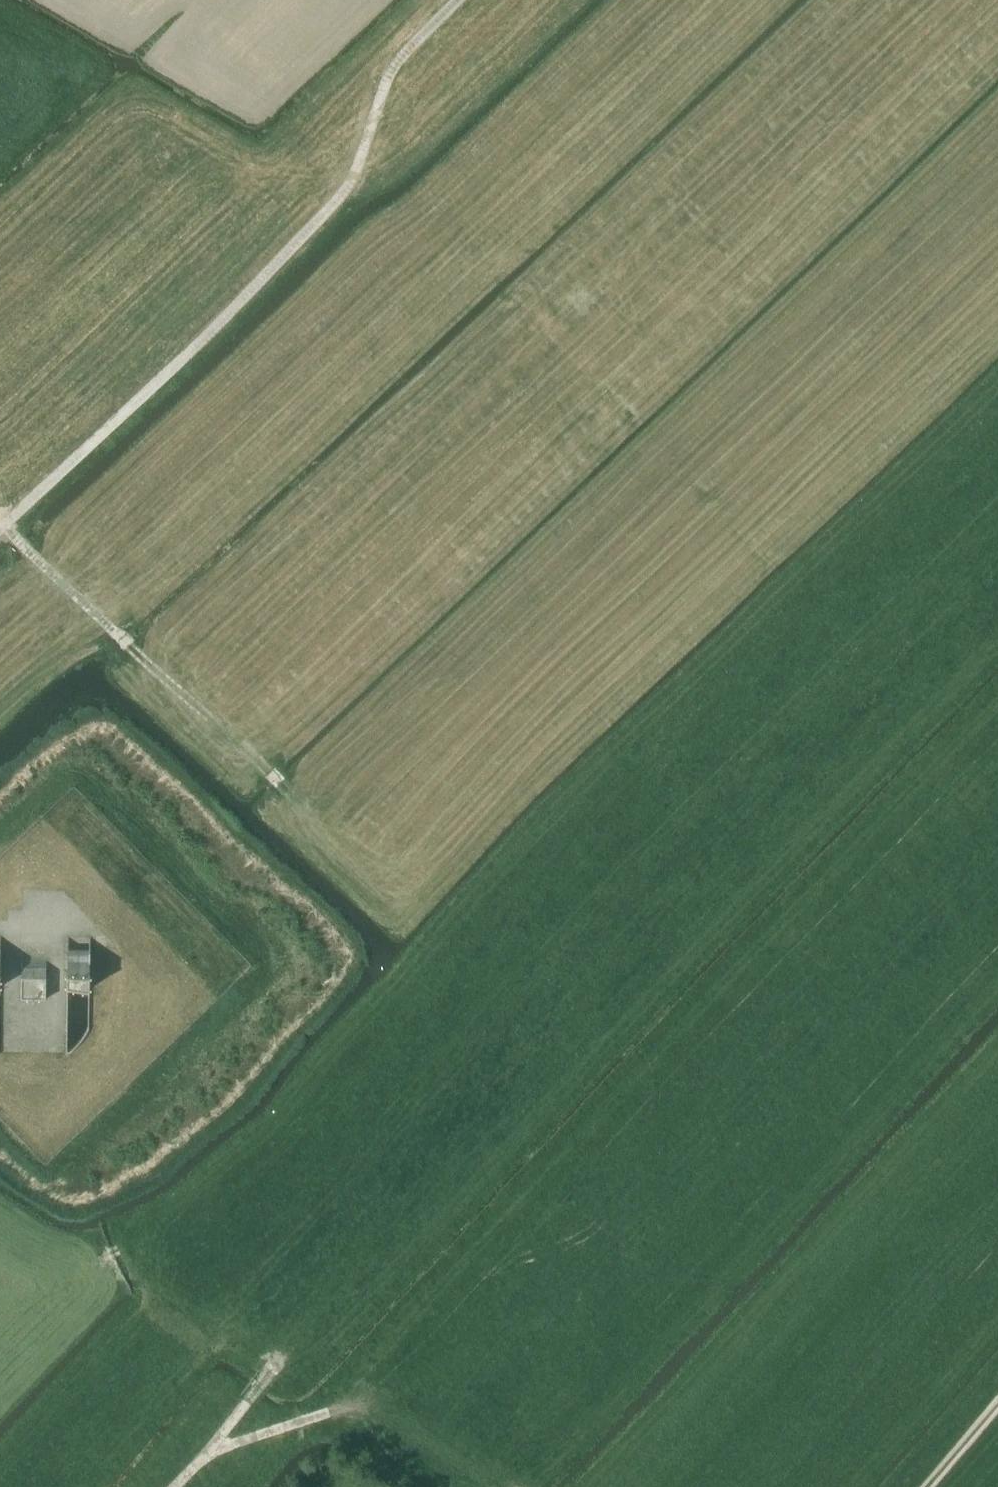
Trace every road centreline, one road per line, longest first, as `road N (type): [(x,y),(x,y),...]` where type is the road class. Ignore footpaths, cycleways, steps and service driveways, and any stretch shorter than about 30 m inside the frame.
road 1 (track): [(0,529),(286,267),(345,191),(390,57),(447,0)]
road 2 (track): [(177,1486),(208,1454),(351,1406),(511,1486)]

